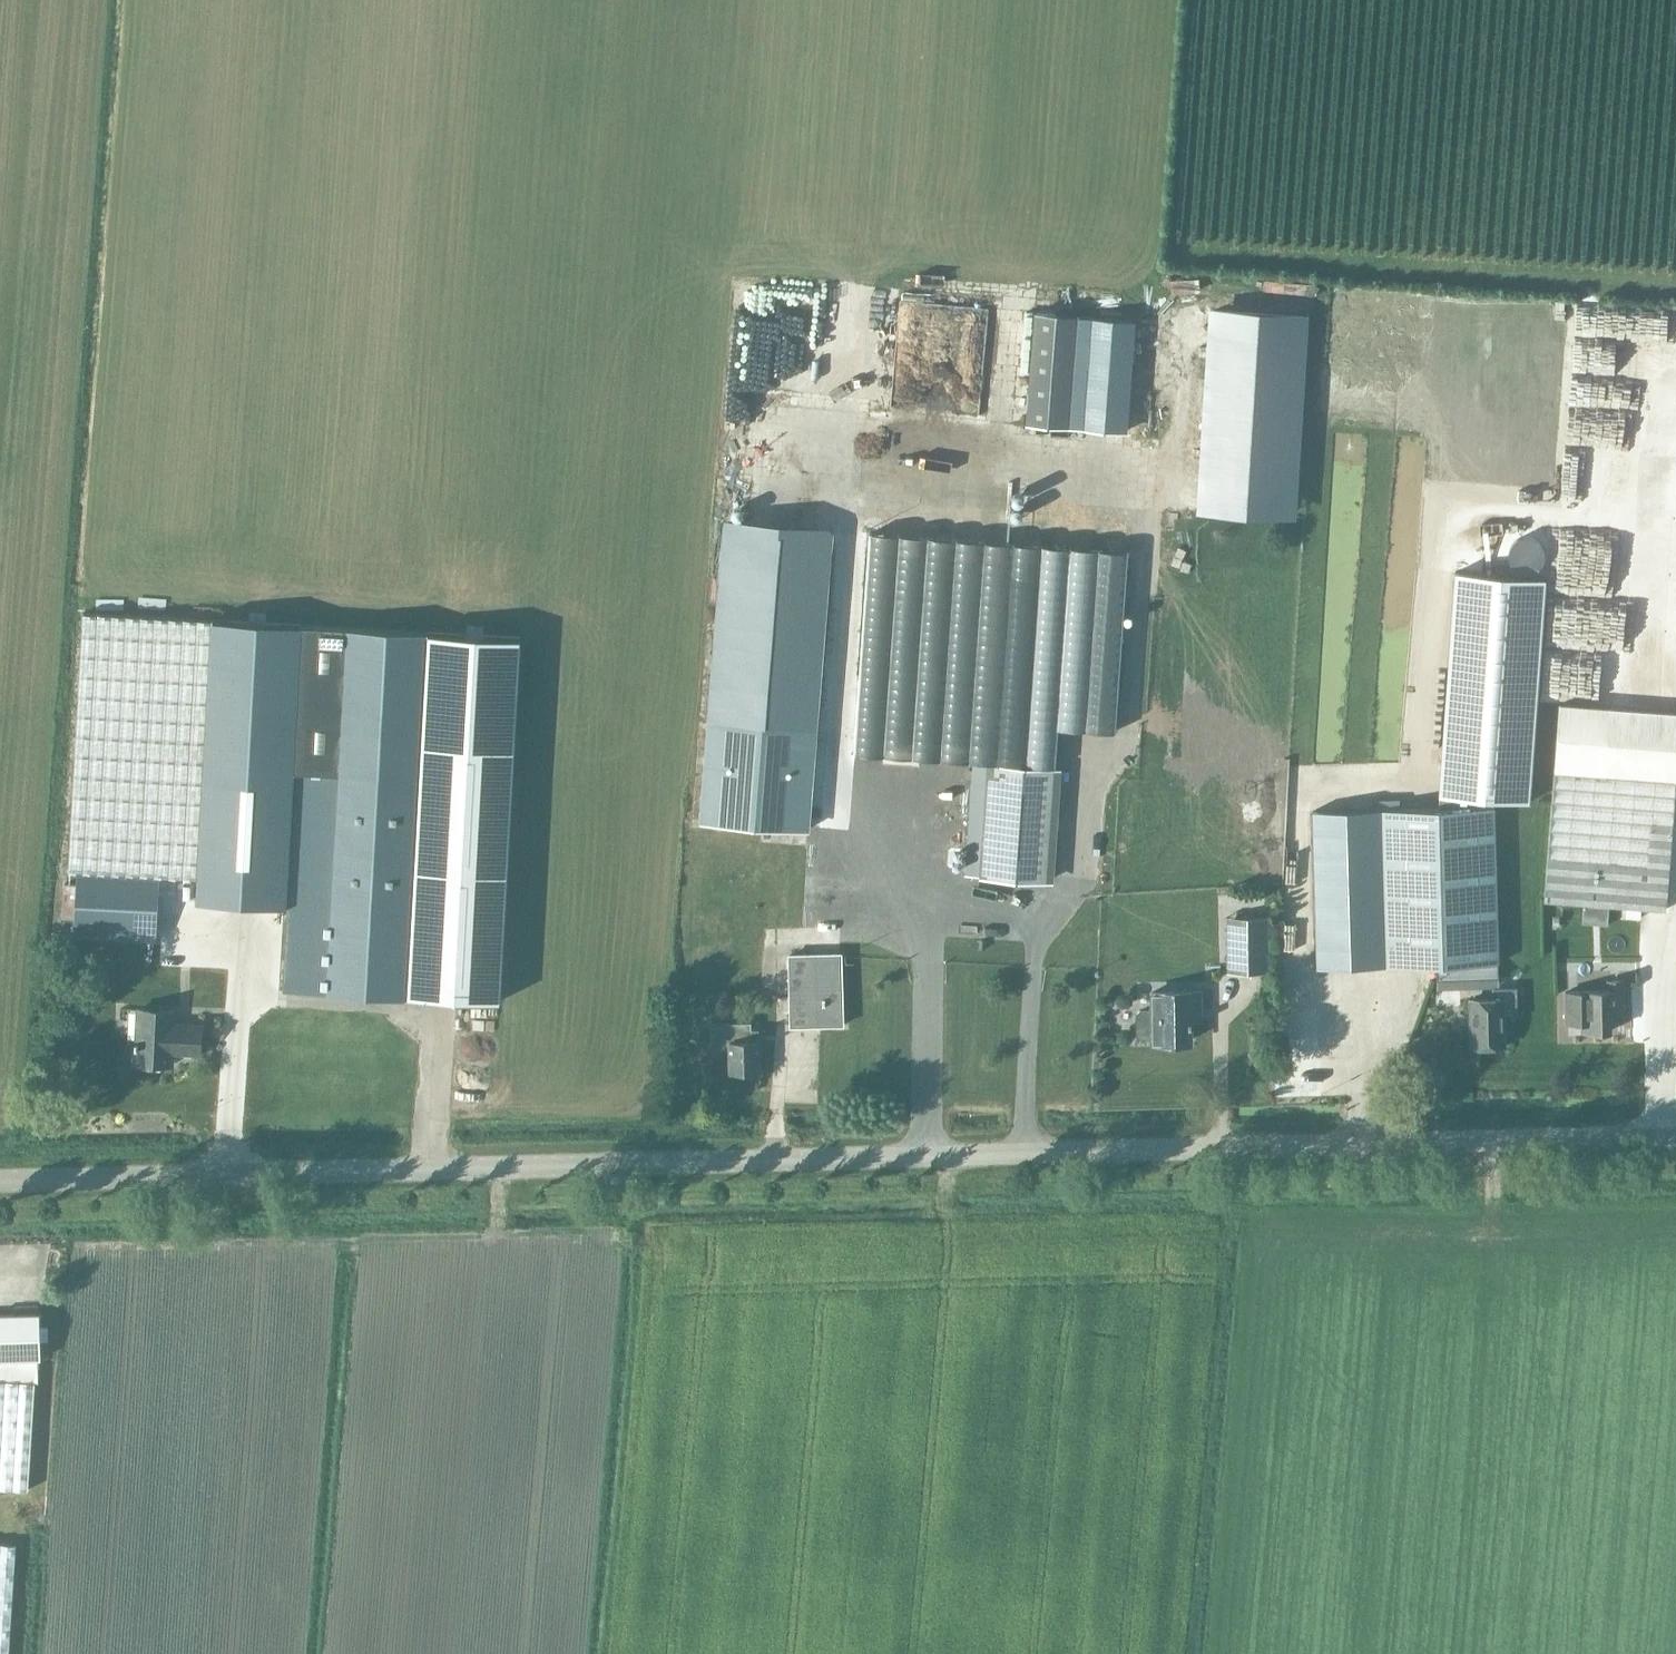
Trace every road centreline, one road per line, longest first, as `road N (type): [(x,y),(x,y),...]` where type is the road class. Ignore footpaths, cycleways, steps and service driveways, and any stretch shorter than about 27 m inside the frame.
road 1 (tertiary): [(0,1185),(1264,1165),(1675,1142)]

